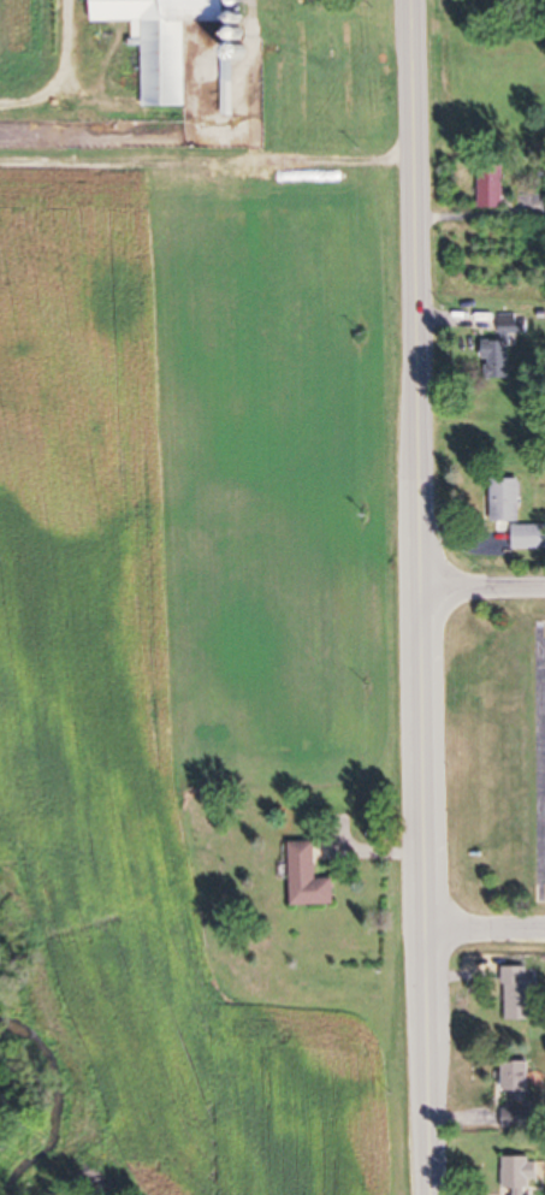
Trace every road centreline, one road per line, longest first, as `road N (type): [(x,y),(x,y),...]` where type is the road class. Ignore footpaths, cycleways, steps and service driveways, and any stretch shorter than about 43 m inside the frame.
road 1 (secondary): [(426,1194),(410,0)]

